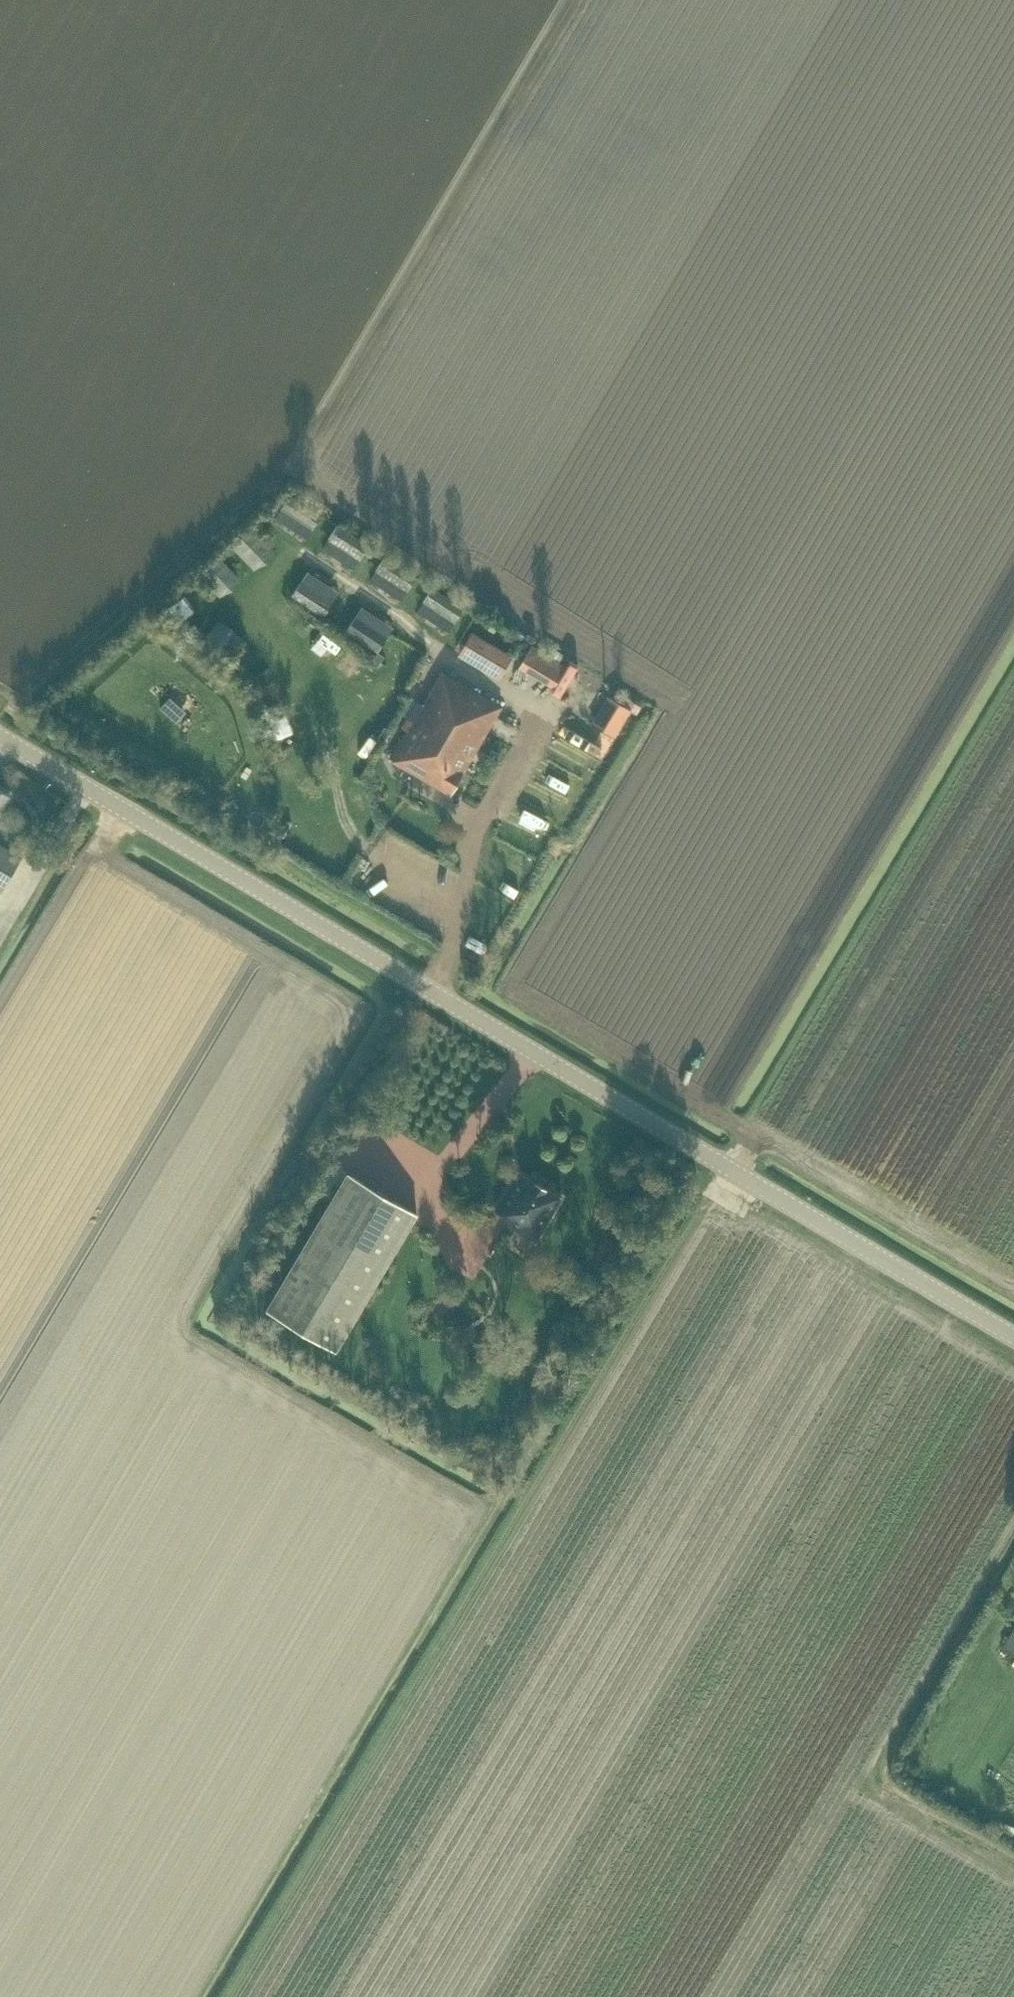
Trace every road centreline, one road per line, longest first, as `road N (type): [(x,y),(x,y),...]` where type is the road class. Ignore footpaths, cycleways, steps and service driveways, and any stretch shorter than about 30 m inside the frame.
road 1 (unclassified): [(1013,1337),(0,734)]

